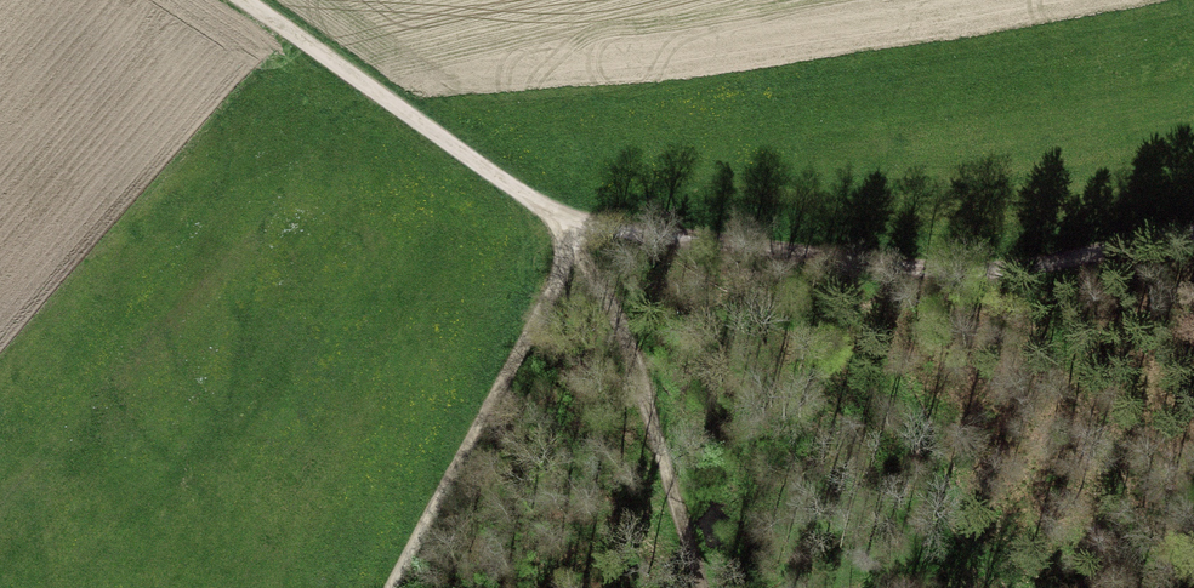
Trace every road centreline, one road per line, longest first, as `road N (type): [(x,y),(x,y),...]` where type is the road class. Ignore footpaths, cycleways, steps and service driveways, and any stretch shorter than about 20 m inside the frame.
road 1 (track): [(244,0),(580,235),(645,394),(701,587)]
road 2 (track): [(580,235),(990,264),(1066,262),(1193,232)]
road 3 (track): [(580,235),(396,587)]

